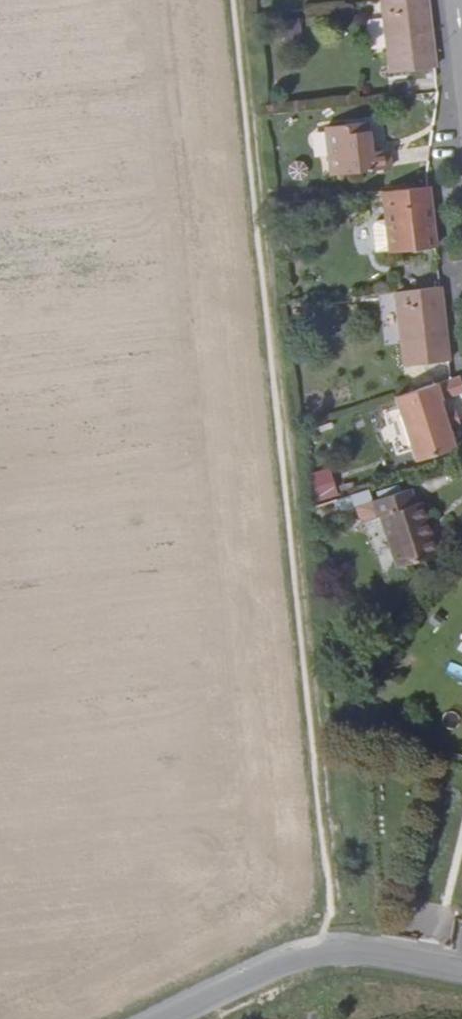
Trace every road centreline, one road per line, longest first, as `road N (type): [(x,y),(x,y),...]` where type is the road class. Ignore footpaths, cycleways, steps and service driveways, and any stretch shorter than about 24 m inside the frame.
road 1 (unclassified): [(461,974),(328,950),(279,959),(154,1018)]

